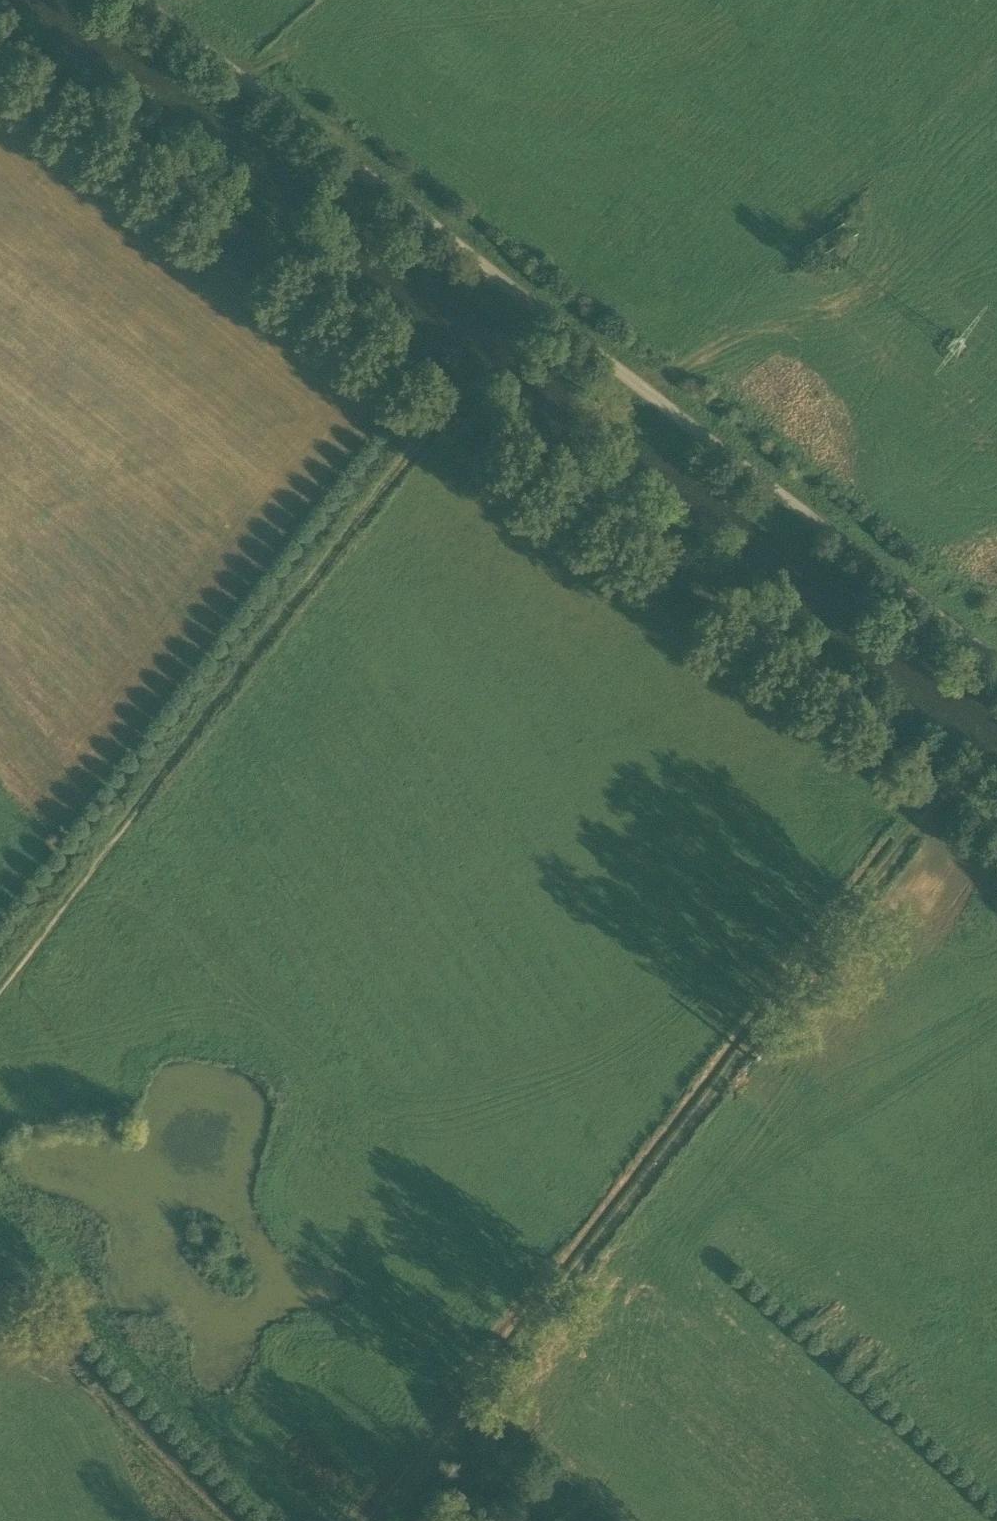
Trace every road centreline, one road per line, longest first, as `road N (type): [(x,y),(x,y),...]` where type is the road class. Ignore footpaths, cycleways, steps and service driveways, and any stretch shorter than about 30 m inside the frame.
road 1 (track): [(996,664),(137,0)]
road 2 (track): [(951,787),(387,1520)]
road 3 (track): [(0,991),(452,402)]

